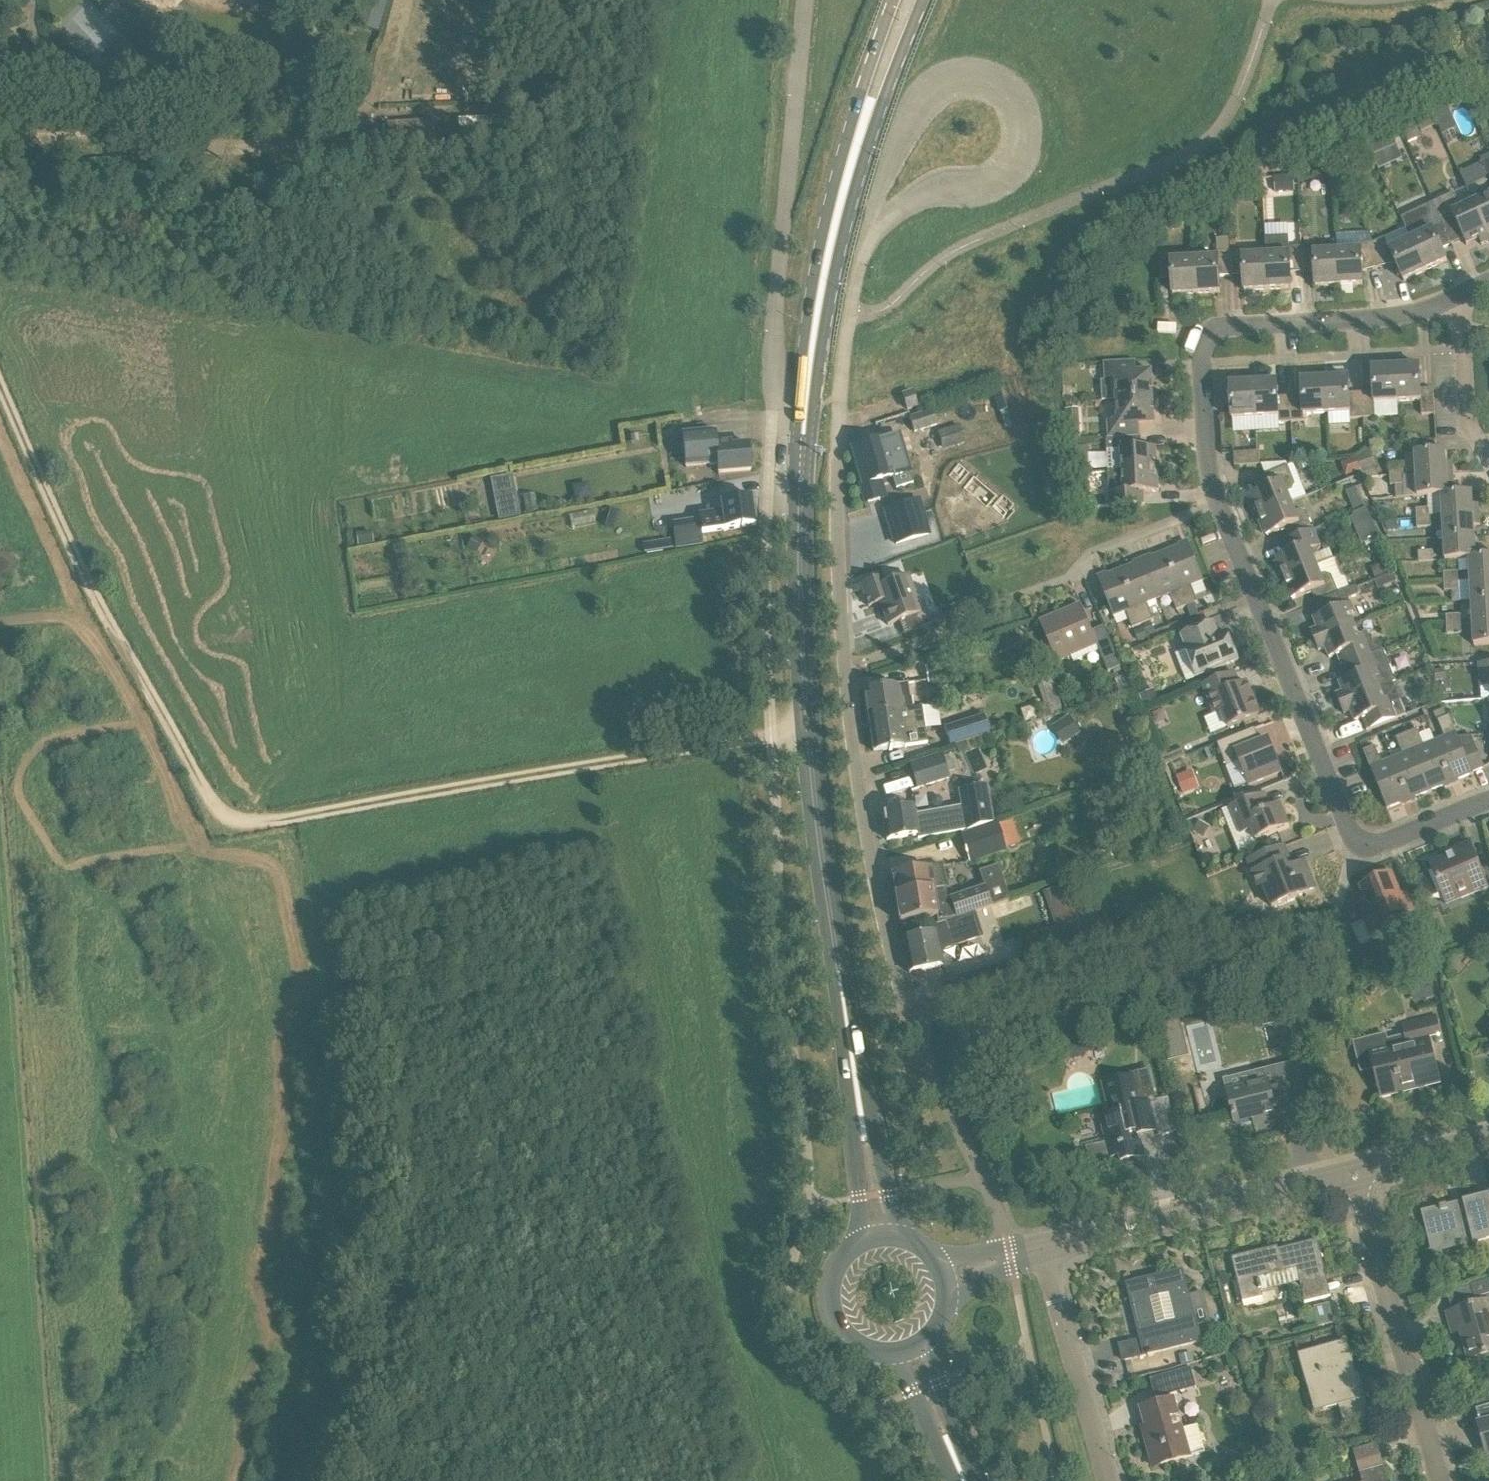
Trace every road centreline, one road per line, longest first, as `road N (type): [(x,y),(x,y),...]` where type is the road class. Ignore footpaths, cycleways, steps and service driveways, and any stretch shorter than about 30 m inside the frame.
road 1 (residential): [(1011,1258),(903,994),(880,905),(851,713),(841,628),(839,444),(842,369),(866,249)]
road 2 (residential): [(1463,297),(1403,314),(1235,326),(1206,344),(1206,396),(1212,474),(1350,832),(1392,839),(1488,800)]
road 3 (primary): [(879,1237),(809,733),(800,596),(811,366)]
road 4 (track): [(809,733),(256,825),(219,812),(104,599)]
road 5 (residential): [(866,249),(913,112),(935,89),(963,79),(990,84),(1015,105),(1022,157),(978,185),(902,210)]
road 6 (primary): [(811,366),(860,171),(925,0)]
road 7 (primary): [(895,0),(833,197),(811,366)]
road 8 (residential): [(1041,1249),(1352,1172)]
road 9 (residential): [(1439,1480),(1352,1172)]
road 10 (residential): [(1109,1480),(1041,1249)]
road 11 (track): [(104,599),(0,387)]
road 12 (primary): [(879,1237),(839,1264),(831,1304),(856,1343),(885,1353),(911,1349)]
road 13 (residential): [(1488,458),(1466,398),(1463,297)]
road 14 (primary): [(964,1480),(911,1349)]
road 15 (residential): [(1352,1172),(1488,1139)]

